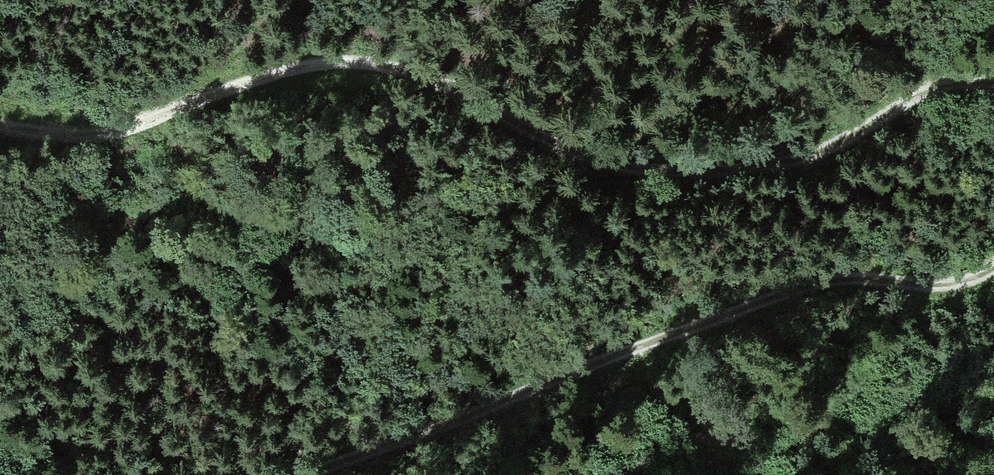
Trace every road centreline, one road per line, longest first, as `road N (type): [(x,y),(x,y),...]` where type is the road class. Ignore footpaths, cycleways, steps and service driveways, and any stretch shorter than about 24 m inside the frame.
road 1 (track): [(993,86),(968,81),(902,102),(817,151),(754,172),(672,183),(619,178),(515,131),(457,93),(374,66),(313,66),(261,78),(112,133),(0,127)]
road 2 (track): [(321,474),(810,285),(867,279),(930,290),(993,272)]

